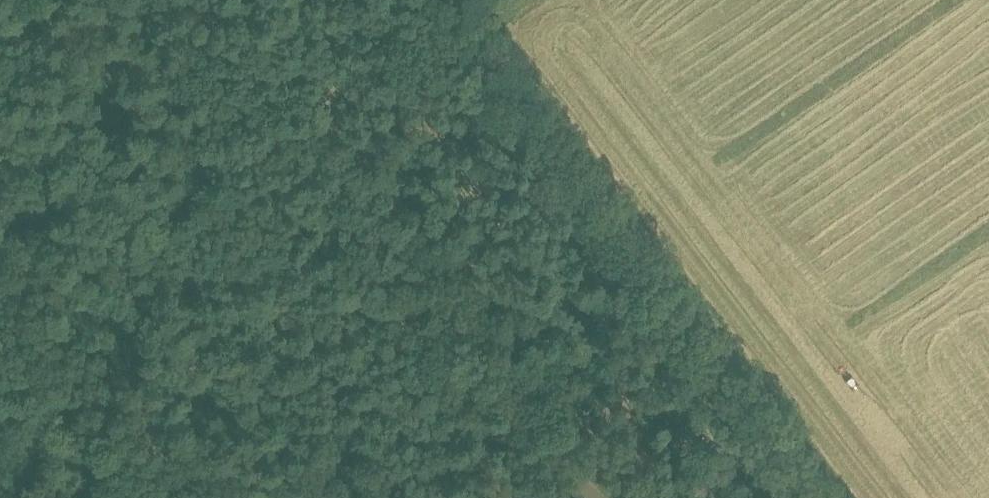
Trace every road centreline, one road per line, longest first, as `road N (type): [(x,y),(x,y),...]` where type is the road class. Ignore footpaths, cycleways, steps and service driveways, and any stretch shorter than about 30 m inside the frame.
road 1 (unclassified): [(835,497),(458,0)]
road 2 (track): [(779,426),(736,468),(657,494),(616,493)]

